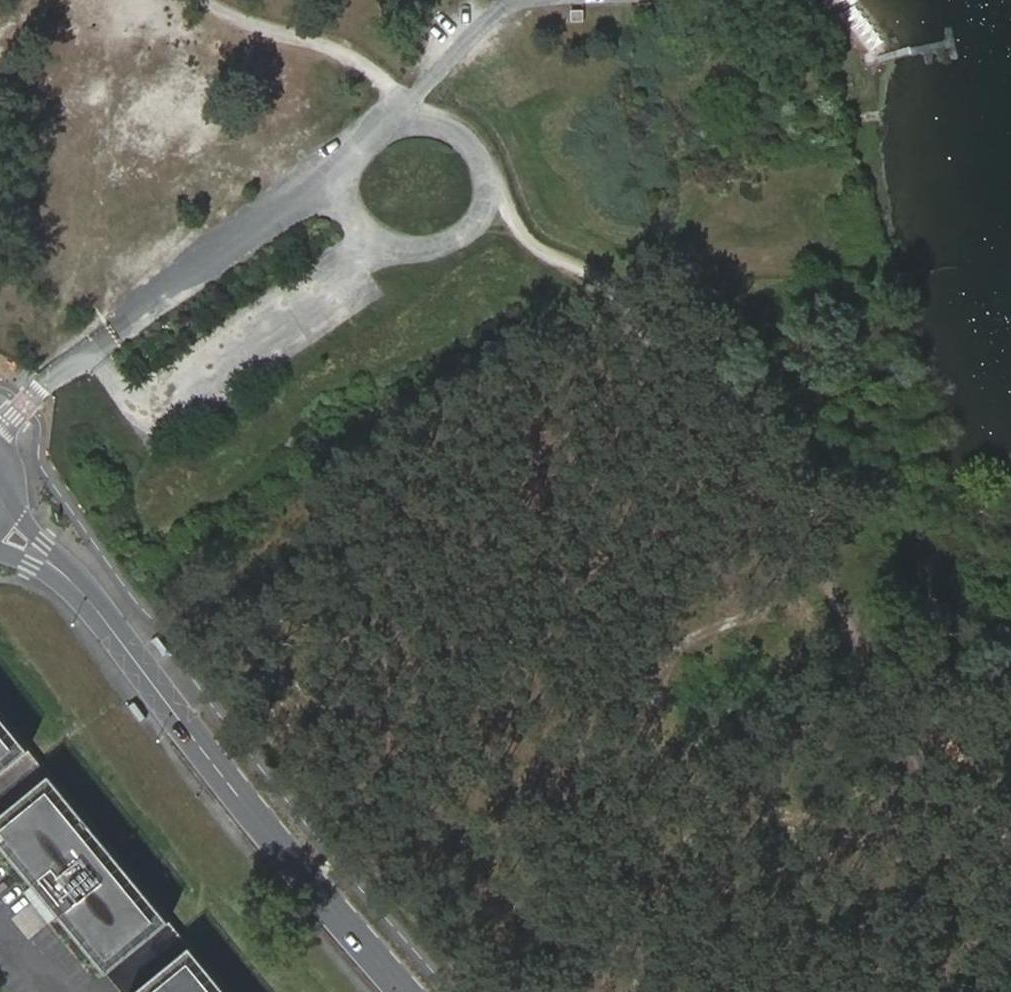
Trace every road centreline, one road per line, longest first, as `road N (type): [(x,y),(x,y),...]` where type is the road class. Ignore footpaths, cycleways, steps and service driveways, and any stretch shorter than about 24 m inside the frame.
road 1 (secondary): [(408,991),(212,760),(90,598)]
road 2 (secondary): [(90,598),(11,494)]

